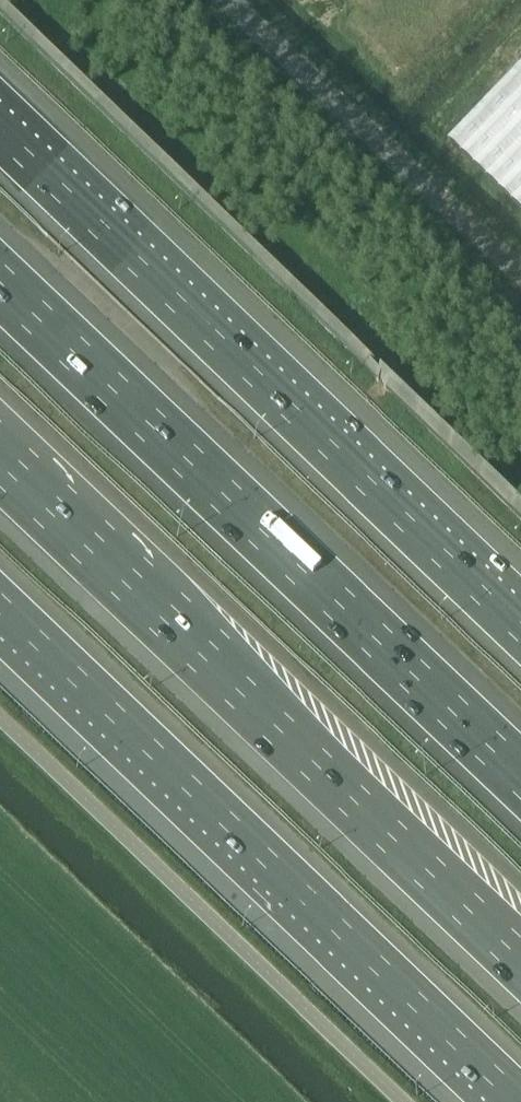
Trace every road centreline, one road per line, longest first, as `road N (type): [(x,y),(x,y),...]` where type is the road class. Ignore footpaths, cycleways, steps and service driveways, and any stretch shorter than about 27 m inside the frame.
road 1 (motorway): [(520,617),(0,121)]
road 2 (motorway): [(0,604),(520,1100)]
road 3 (motorway): [(520,781),(0,286)]
road 4 (motorway): [(0,465),(520,958)]
road 5 (unclassified): [(228,0),(520,278)]

